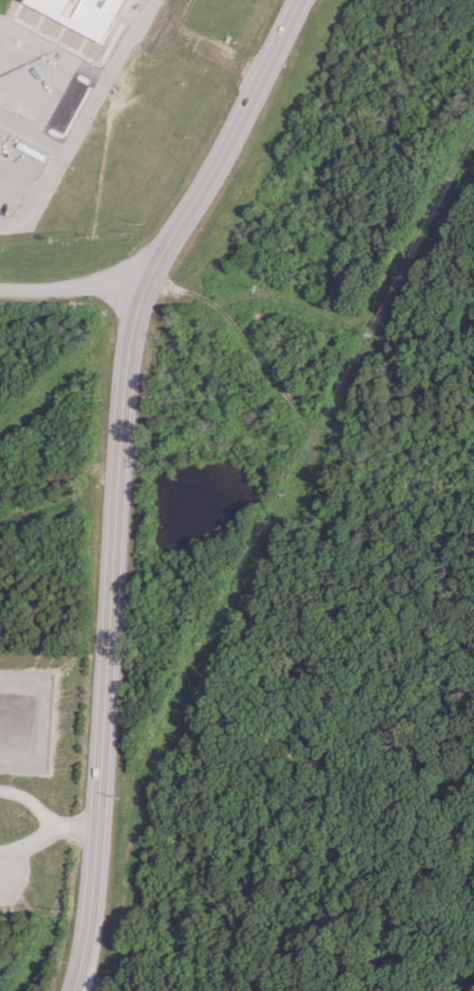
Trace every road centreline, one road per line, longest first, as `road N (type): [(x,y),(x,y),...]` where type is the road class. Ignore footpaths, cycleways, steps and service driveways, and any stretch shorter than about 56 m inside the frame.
road 1 (primary): [(147,281),(298,0)]
road 2 (primary): [(102,742),(120,462)]
road 3 (primary): [(73,990),(92,891),(102,742)]
road 4 (primary): [(120,462),(131,330),(147,281)]
road 5 (residential): [(0,290),(147,281)]

